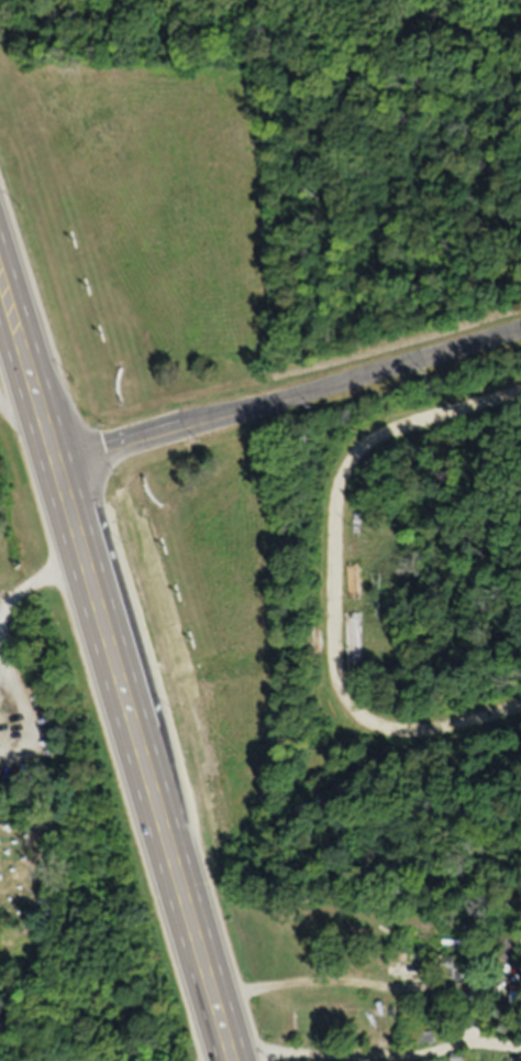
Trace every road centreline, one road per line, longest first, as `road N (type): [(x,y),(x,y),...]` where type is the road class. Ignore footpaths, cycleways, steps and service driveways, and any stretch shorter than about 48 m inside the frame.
road 1 (primary): [(227,1060),(57,472)]
road 2 (track): [(520,397),(393,435),(357,461),(339,504),(340,665),(362,712),(386,729),(432,732),(520,706)]
road 3 (primary): [(57,472),(0,279)]

